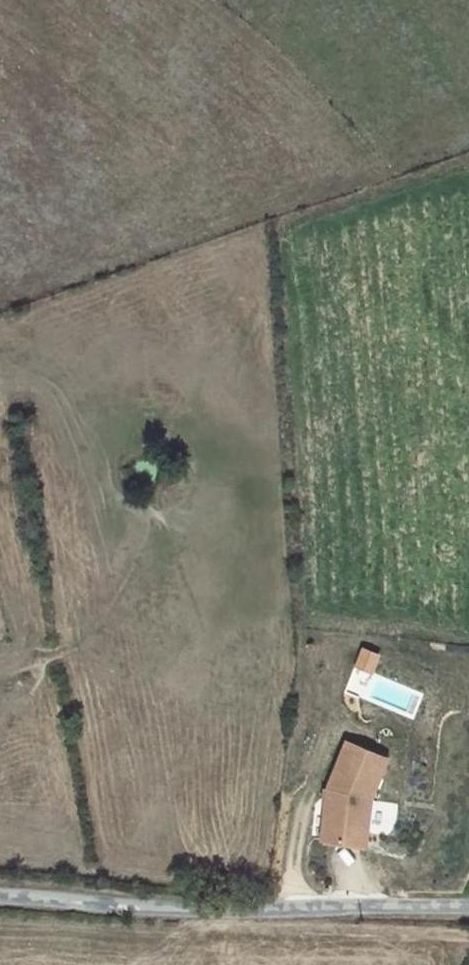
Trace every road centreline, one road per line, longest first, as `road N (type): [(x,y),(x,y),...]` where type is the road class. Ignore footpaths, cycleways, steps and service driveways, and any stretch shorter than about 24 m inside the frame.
road 1 (unclassified): [(468,905),(177,908),(0,896)]

